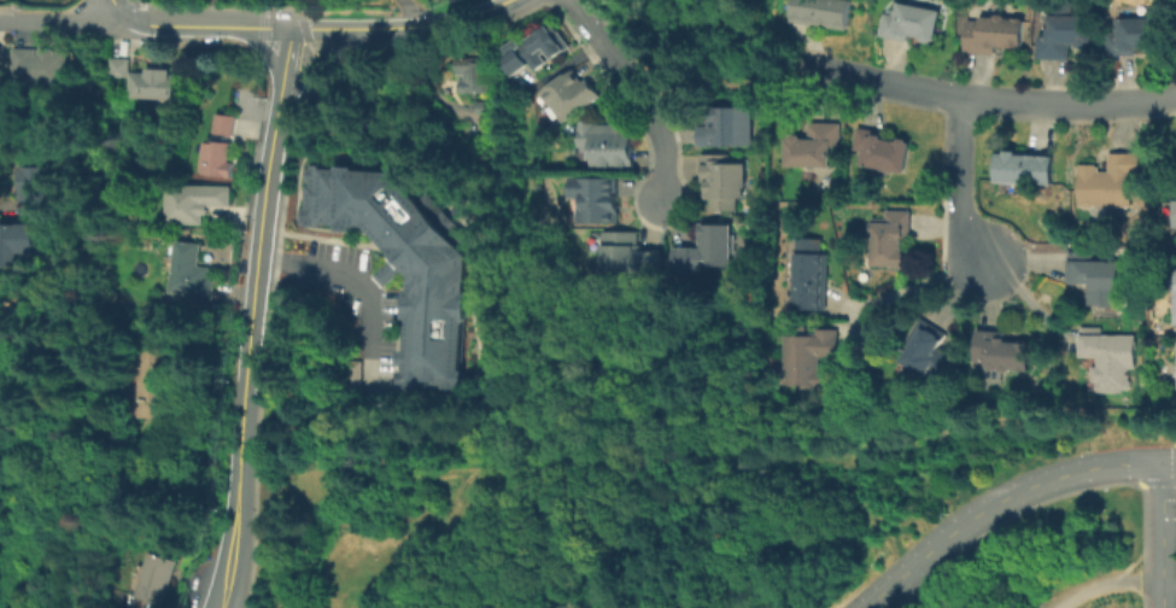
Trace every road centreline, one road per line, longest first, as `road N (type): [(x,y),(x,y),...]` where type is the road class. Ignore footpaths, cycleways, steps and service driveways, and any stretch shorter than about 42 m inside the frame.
road 1 (residential): [(1175,94),(1099,105),(987,103),(784,62)]
road 2 (tertiary): [(280,101),(248,357)]
road 3 (tertiary): [(248,357),(224,587)]
road 4 (residential): [(567,0),(649,111),(659,144),(657,200)]
road 5 (residential): [(961,100),(961,223),(987,265)]
road 6 (residential): [(122,13),(0,20)]

